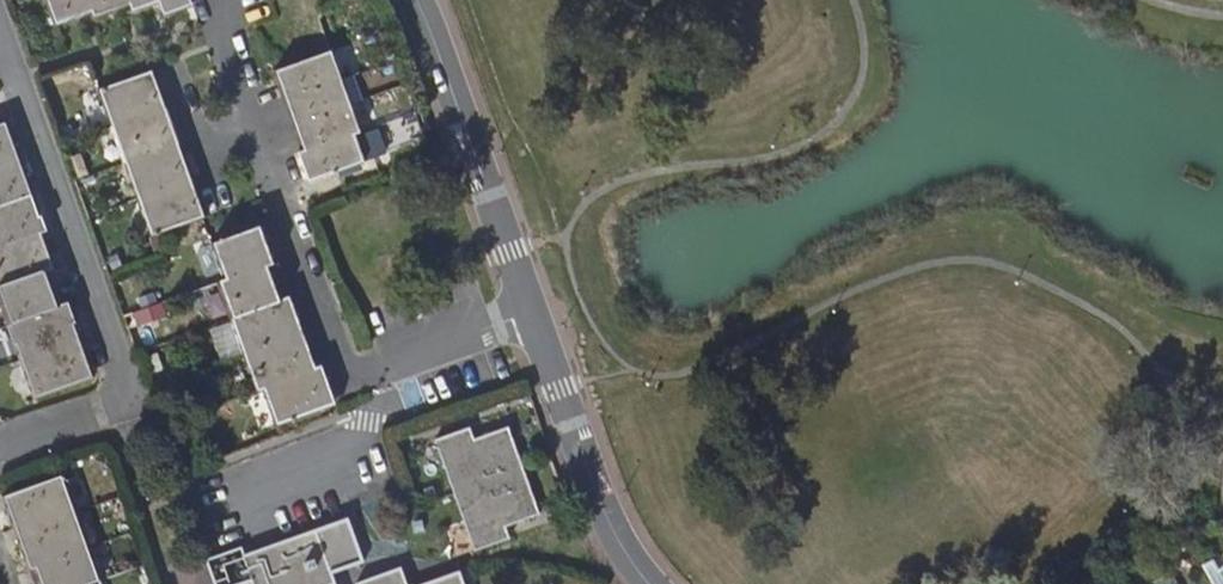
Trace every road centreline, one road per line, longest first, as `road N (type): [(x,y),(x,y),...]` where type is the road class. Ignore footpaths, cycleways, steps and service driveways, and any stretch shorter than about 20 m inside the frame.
road 1 (residential): [(0,444),(124,406),(0,48)]
road 2 (residential): [(206,20),(324,356),(339,371),(377,371)]
road 3 (residential): [(529,316),(419,0)]
road 4 (residential): [(644,583),(611,535),(529,316)]
road 5 (residential): [(256,506),(346,472),(385,393),(377,371)]
road 6 (residential): [(377,371),(529,316)]

